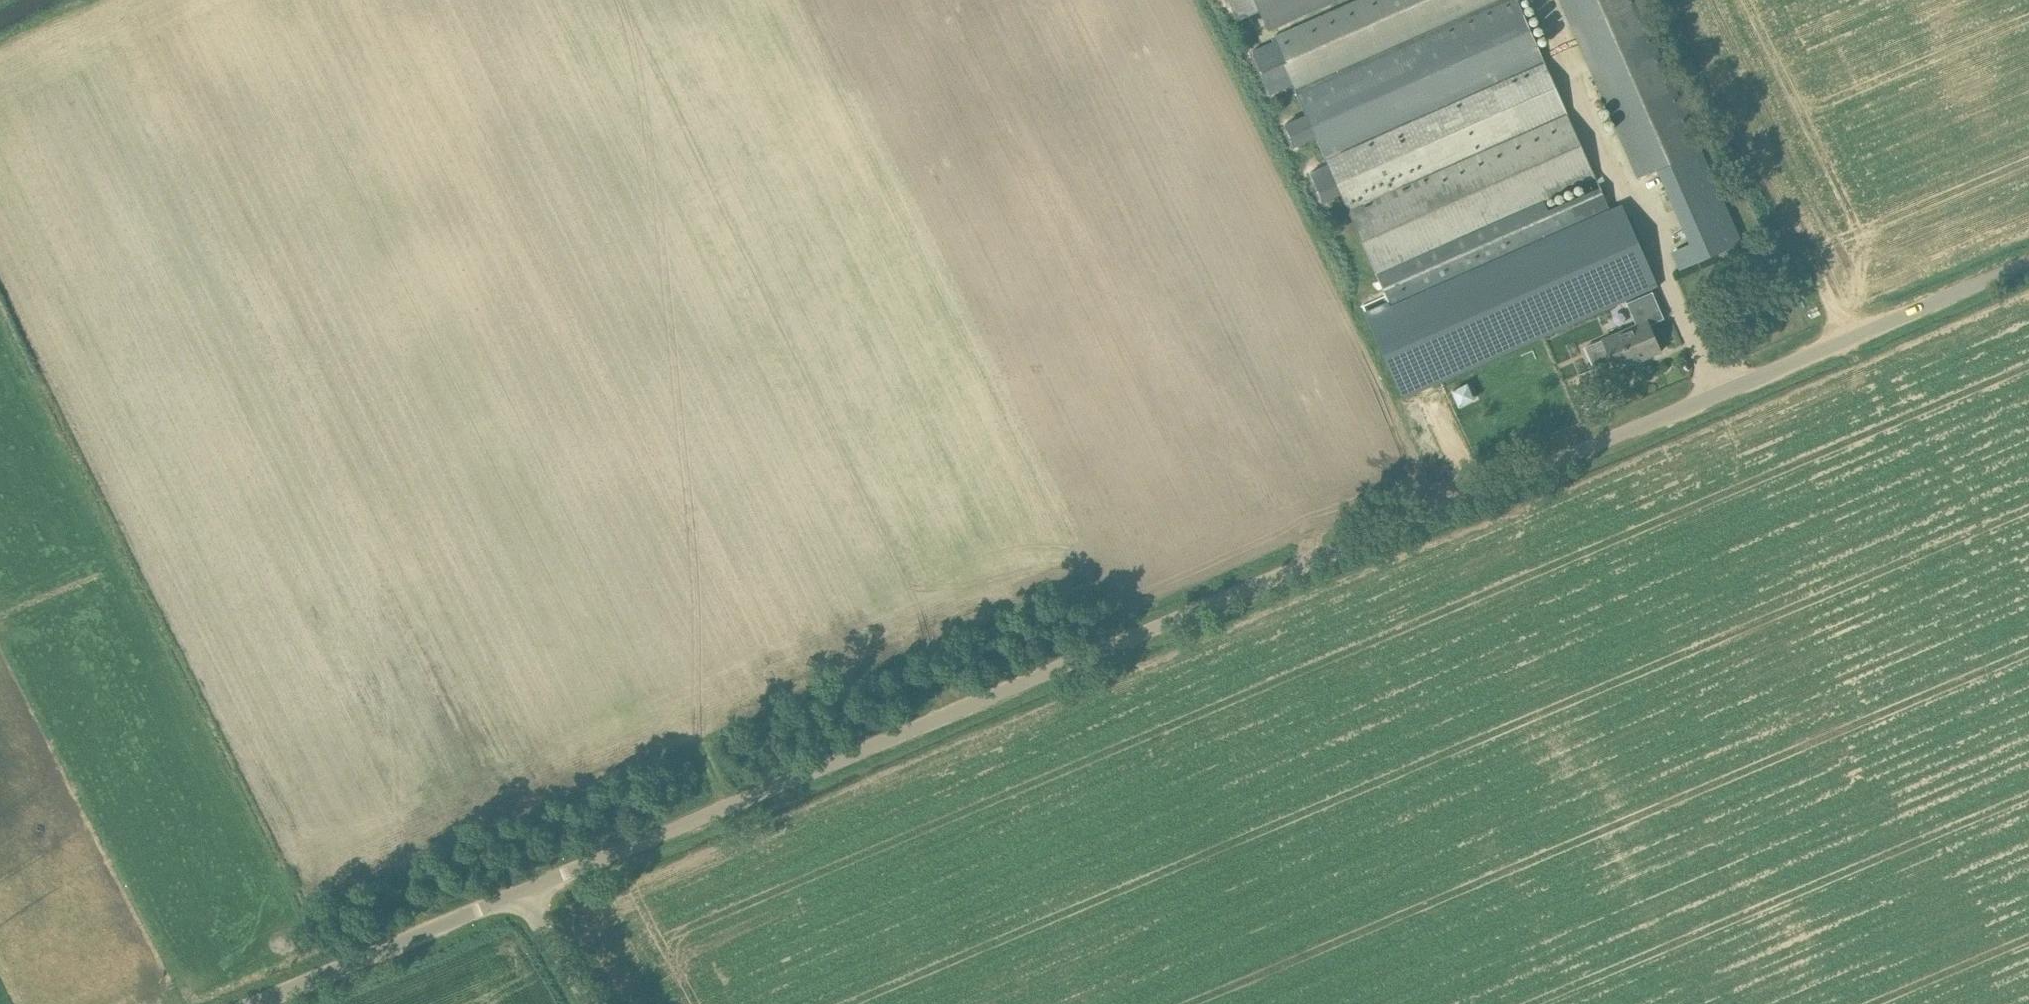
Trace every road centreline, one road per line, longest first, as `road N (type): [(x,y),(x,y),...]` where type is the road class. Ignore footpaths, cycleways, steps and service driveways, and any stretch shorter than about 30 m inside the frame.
road 1 (unclassified): [(524,892),(2028,263)]
road 2 (unclassified): [(255,1003),(524,892)]
road 3 (unclassified): [(588,1003),(524,892)]

